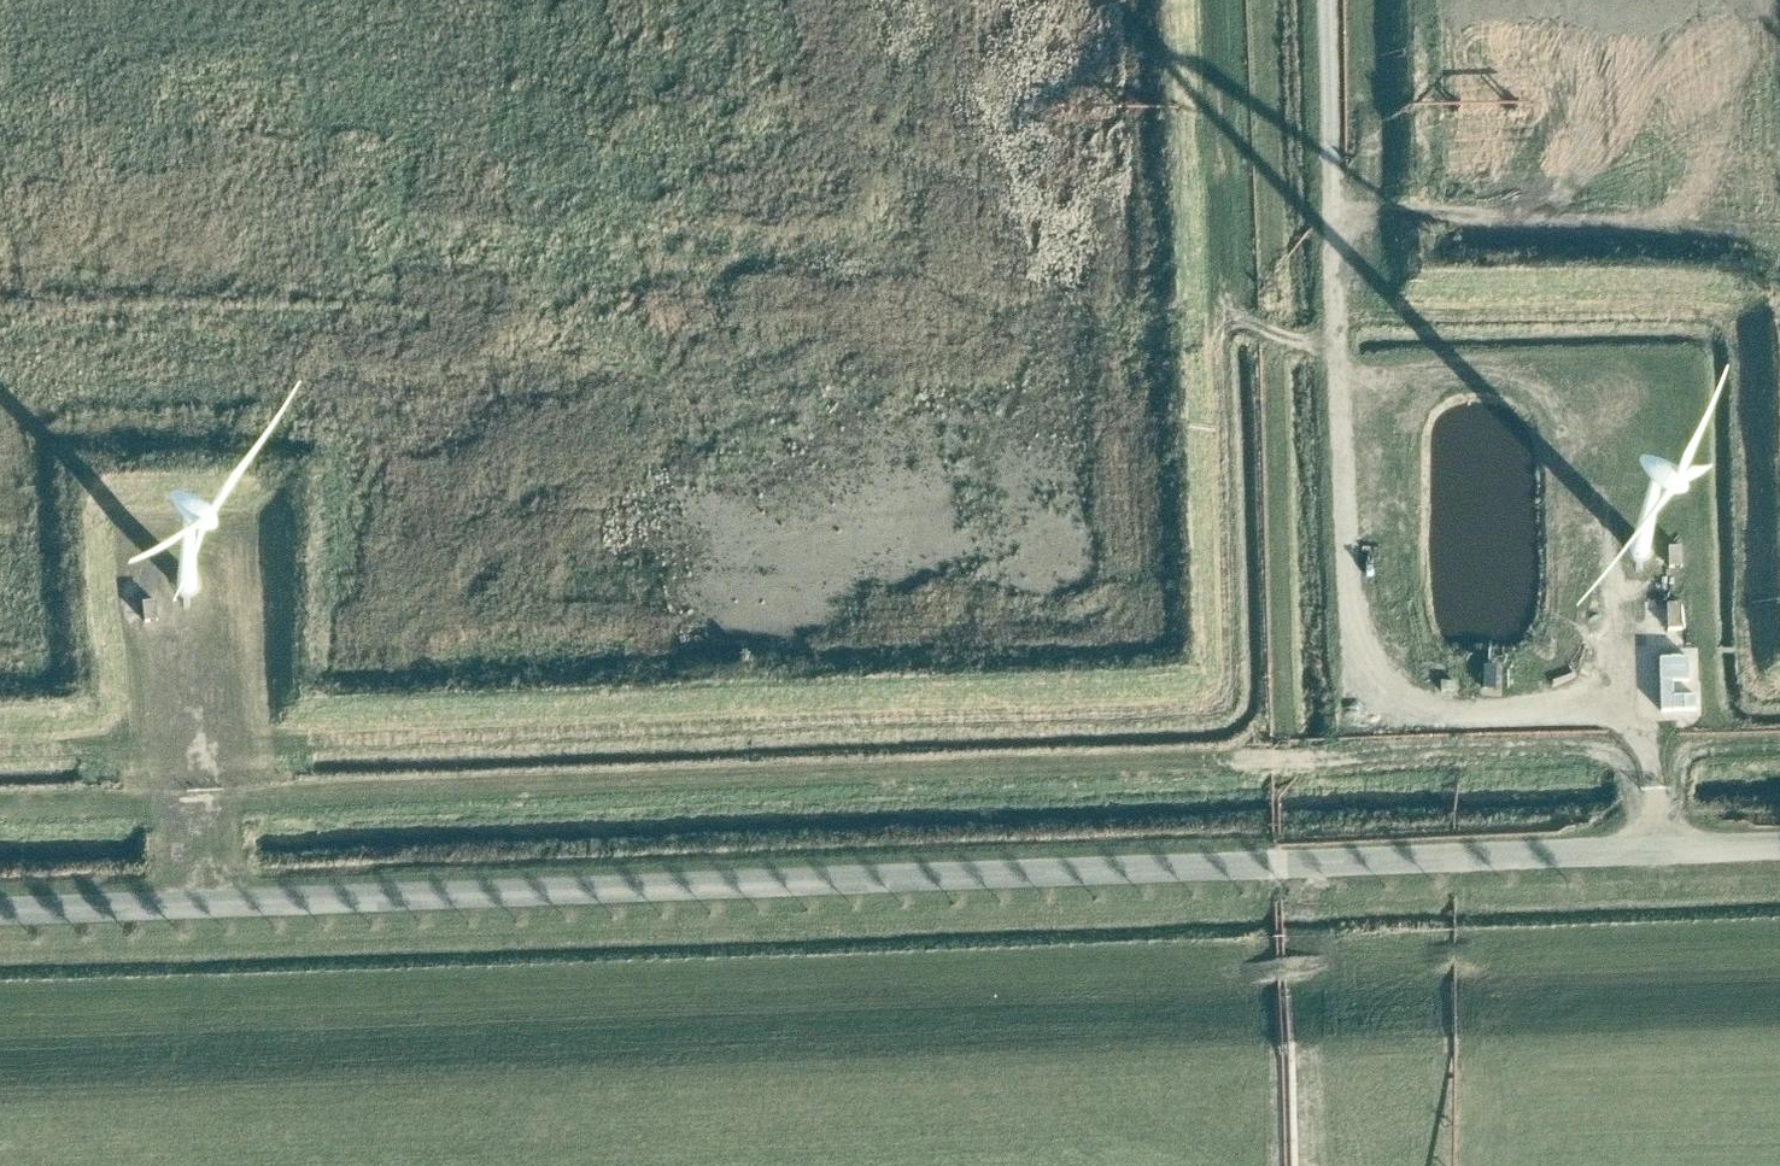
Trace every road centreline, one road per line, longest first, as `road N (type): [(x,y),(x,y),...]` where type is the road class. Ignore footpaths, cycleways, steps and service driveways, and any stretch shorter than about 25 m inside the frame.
road 1 (unclassified): [(1779,845),(0,912)]
road 2 (track): [(1332,0),(1348,708),(1661,700),(1667,849)]

